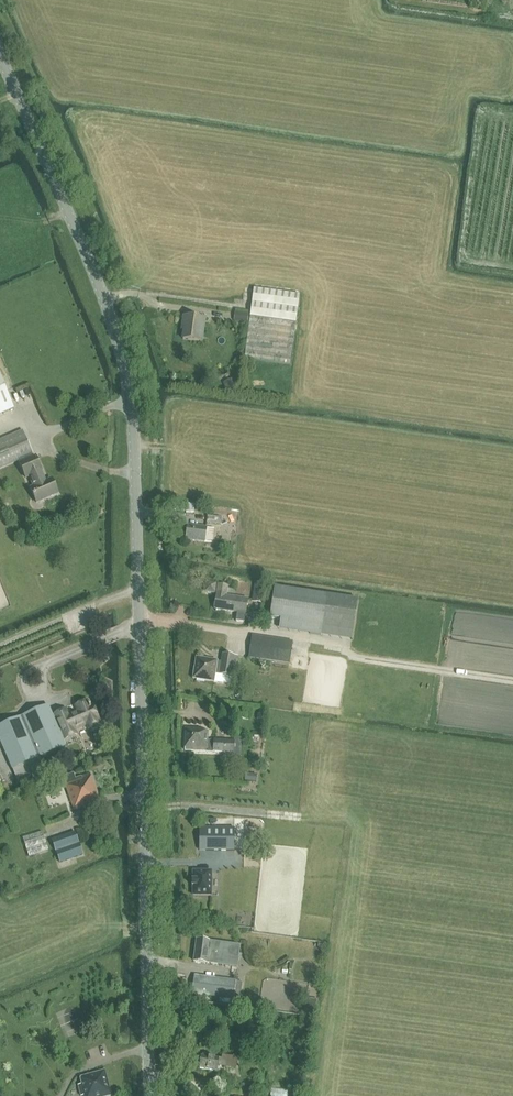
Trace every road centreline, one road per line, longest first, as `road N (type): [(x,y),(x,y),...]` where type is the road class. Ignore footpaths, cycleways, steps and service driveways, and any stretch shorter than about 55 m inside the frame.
road 1 (tertiary): [(151,1095),(135,446),(126,376),(108,311),(0,57)]
road 2 (track): [(512,679),(350,655),(331,641),(139,620)]
road 3 (track): [(0,647),(138,587)]

